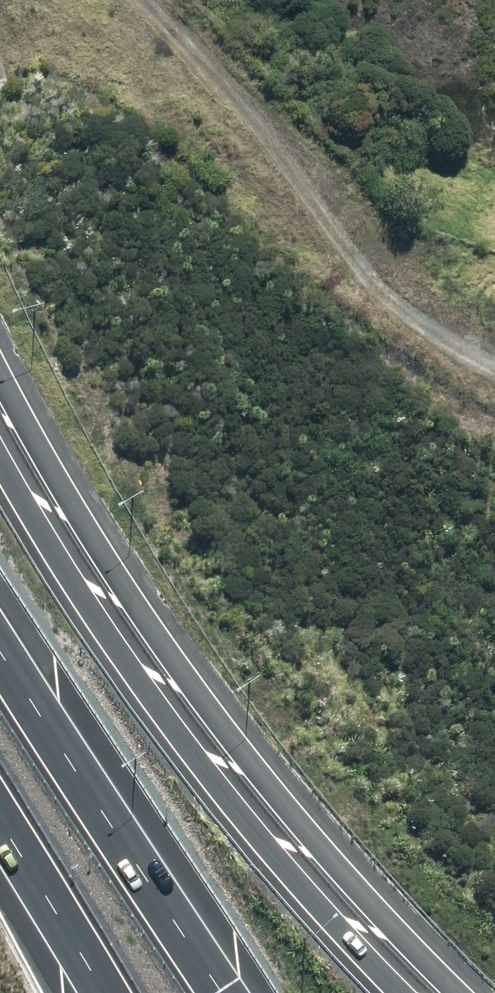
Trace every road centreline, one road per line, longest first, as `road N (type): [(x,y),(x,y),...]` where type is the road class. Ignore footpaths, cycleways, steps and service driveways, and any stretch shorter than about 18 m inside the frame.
road 1 (primary): [(0,379),(119,587),(354,886),(467,992)]
road 2 (primary): [(406,992),(324,911),(181,726),(0,467)]
road 3 (track): [(147,0),(415,304),(494,368)]
road 4 (motorway): [(0,649),(227,992)]
road 5 (motorway): [(102,992),(0,823)]

